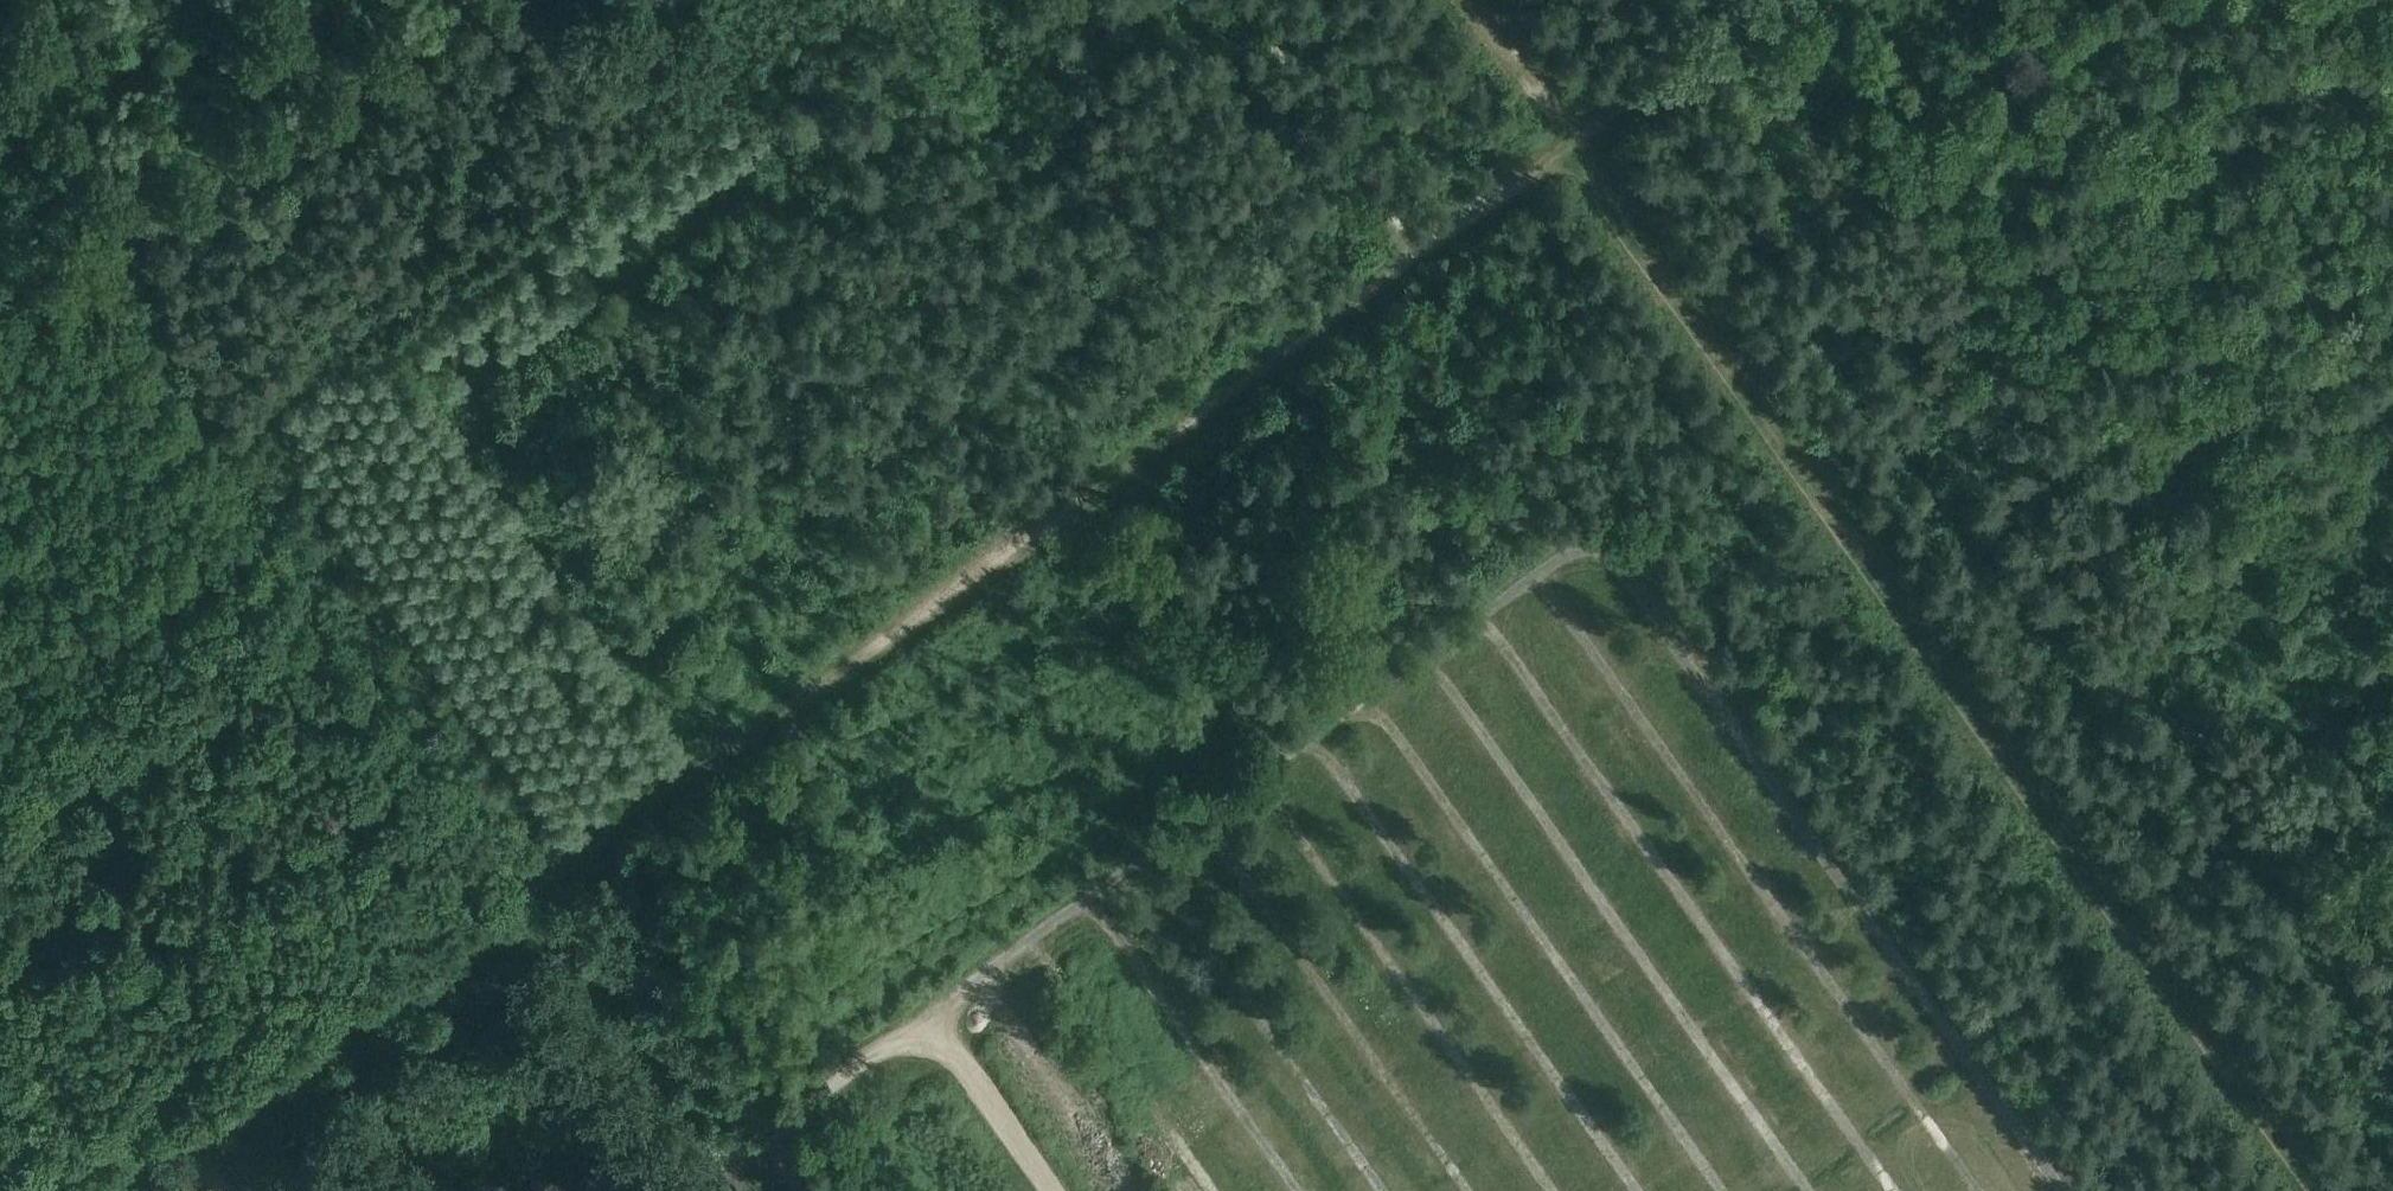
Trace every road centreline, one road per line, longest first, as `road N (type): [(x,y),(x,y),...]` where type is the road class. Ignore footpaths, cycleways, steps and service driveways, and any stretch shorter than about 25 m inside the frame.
road 1 (track): [(1772,0),(117,1190)]
road 2 (track): [(1473,0),(2331,1190)]

